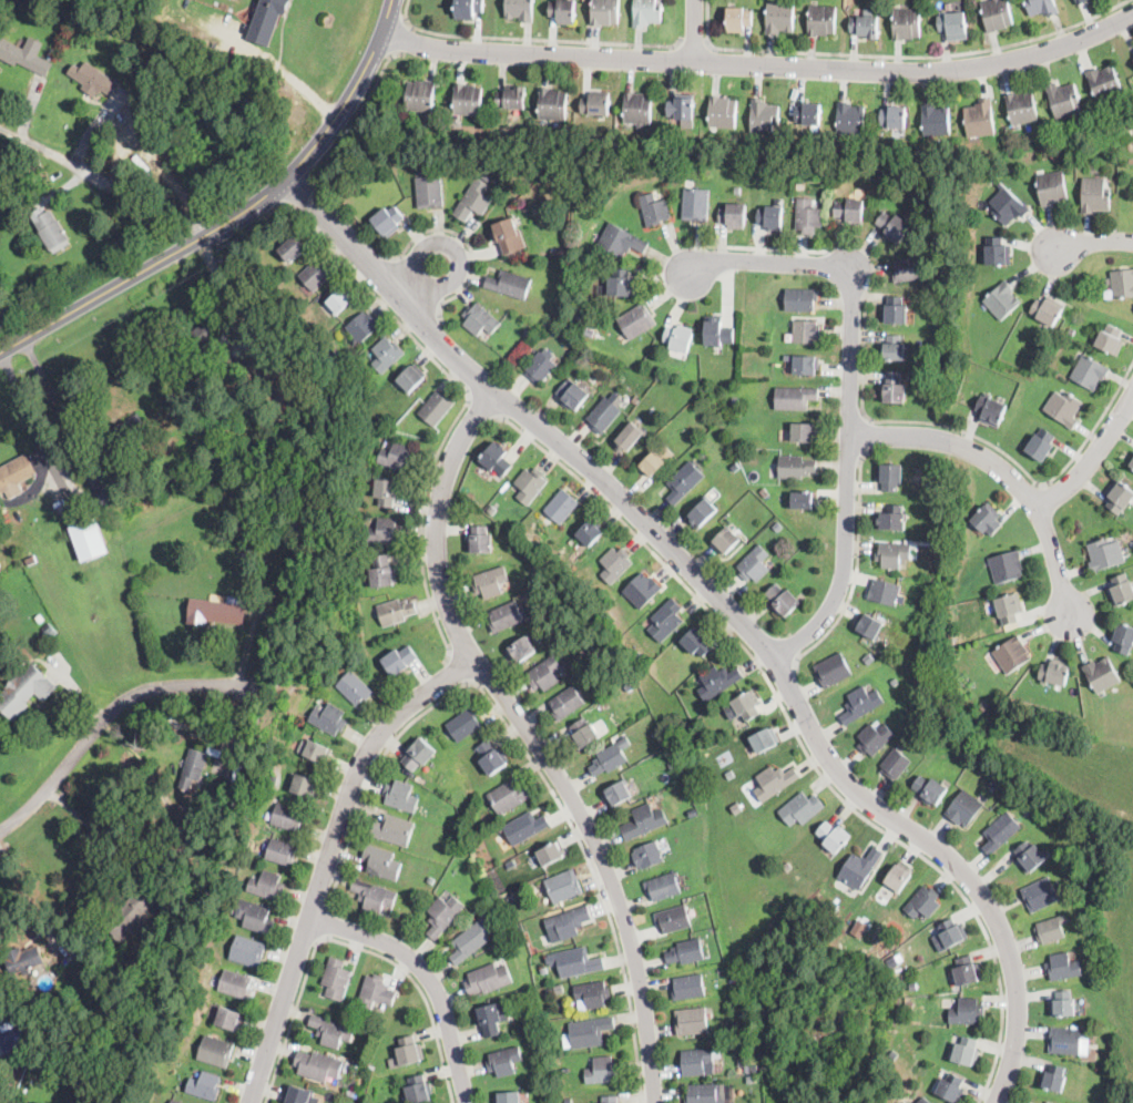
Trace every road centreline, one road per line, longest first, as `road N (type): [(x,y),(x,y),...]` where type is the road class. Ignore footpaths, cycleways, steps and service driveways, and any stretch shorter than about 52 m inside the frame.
road 1 (residential): [(293,174),(467,368),(582,460),(759,640),(846,779),(974,880),(1002,927),(1018,985),(1017,1046),(997,1102)]
road 2 (residential): [(382,33),(474,53),(919,72),(1011,62),(1132,15)]
road 3 (residential): [(773,658),(829,610),(845,571),(853,268),(731,261),(688,273)]
road 4 (tertiary): [(0,353),(216,231),(293,174),(354,91),(392,0)]
road 5 (residential): [(476,661),(407,708),(359,769),(252,1102)]
road 6 (residential): [(653,1102),(642,981),(619,898),(583,819),(493,684)]
road 7 (residential): [(851,432),(943,441),(998,463),(1038,505),(1070,614)]
road 8 (residential): [(493,684),(465,645),(446,598),(437,533),(457,449),(496,395)]
road 9 (residential): [(0,831),(44,795),(124,702),(165,687),(248,690)]
road 10 (residential): [(310,918),(389,944),(427,972),(468,1102)]
road 11 (residential): [(0,133),(195,223),(205,236)]
road 12 (residential): [(415,315),(459,270),(455,248),(431,243),(388,286)]
road 13 (residential): [(1132,398),(1075,481),(1038,505)]

